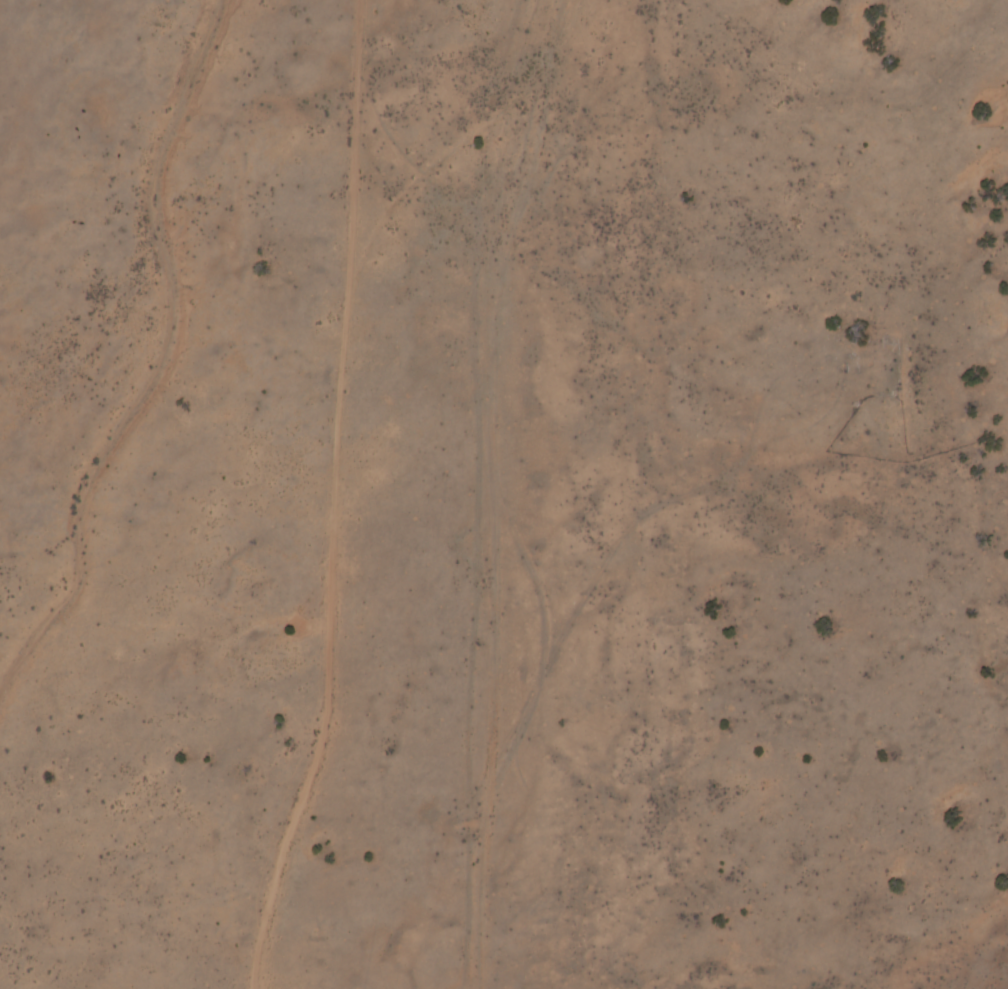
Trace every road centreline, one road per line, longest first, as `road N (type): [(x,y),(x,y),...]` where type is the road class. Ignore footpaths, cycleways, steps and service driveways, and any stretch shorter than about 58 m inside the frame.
road 1 (track): [(574,0),(522,296),(518,988)]

